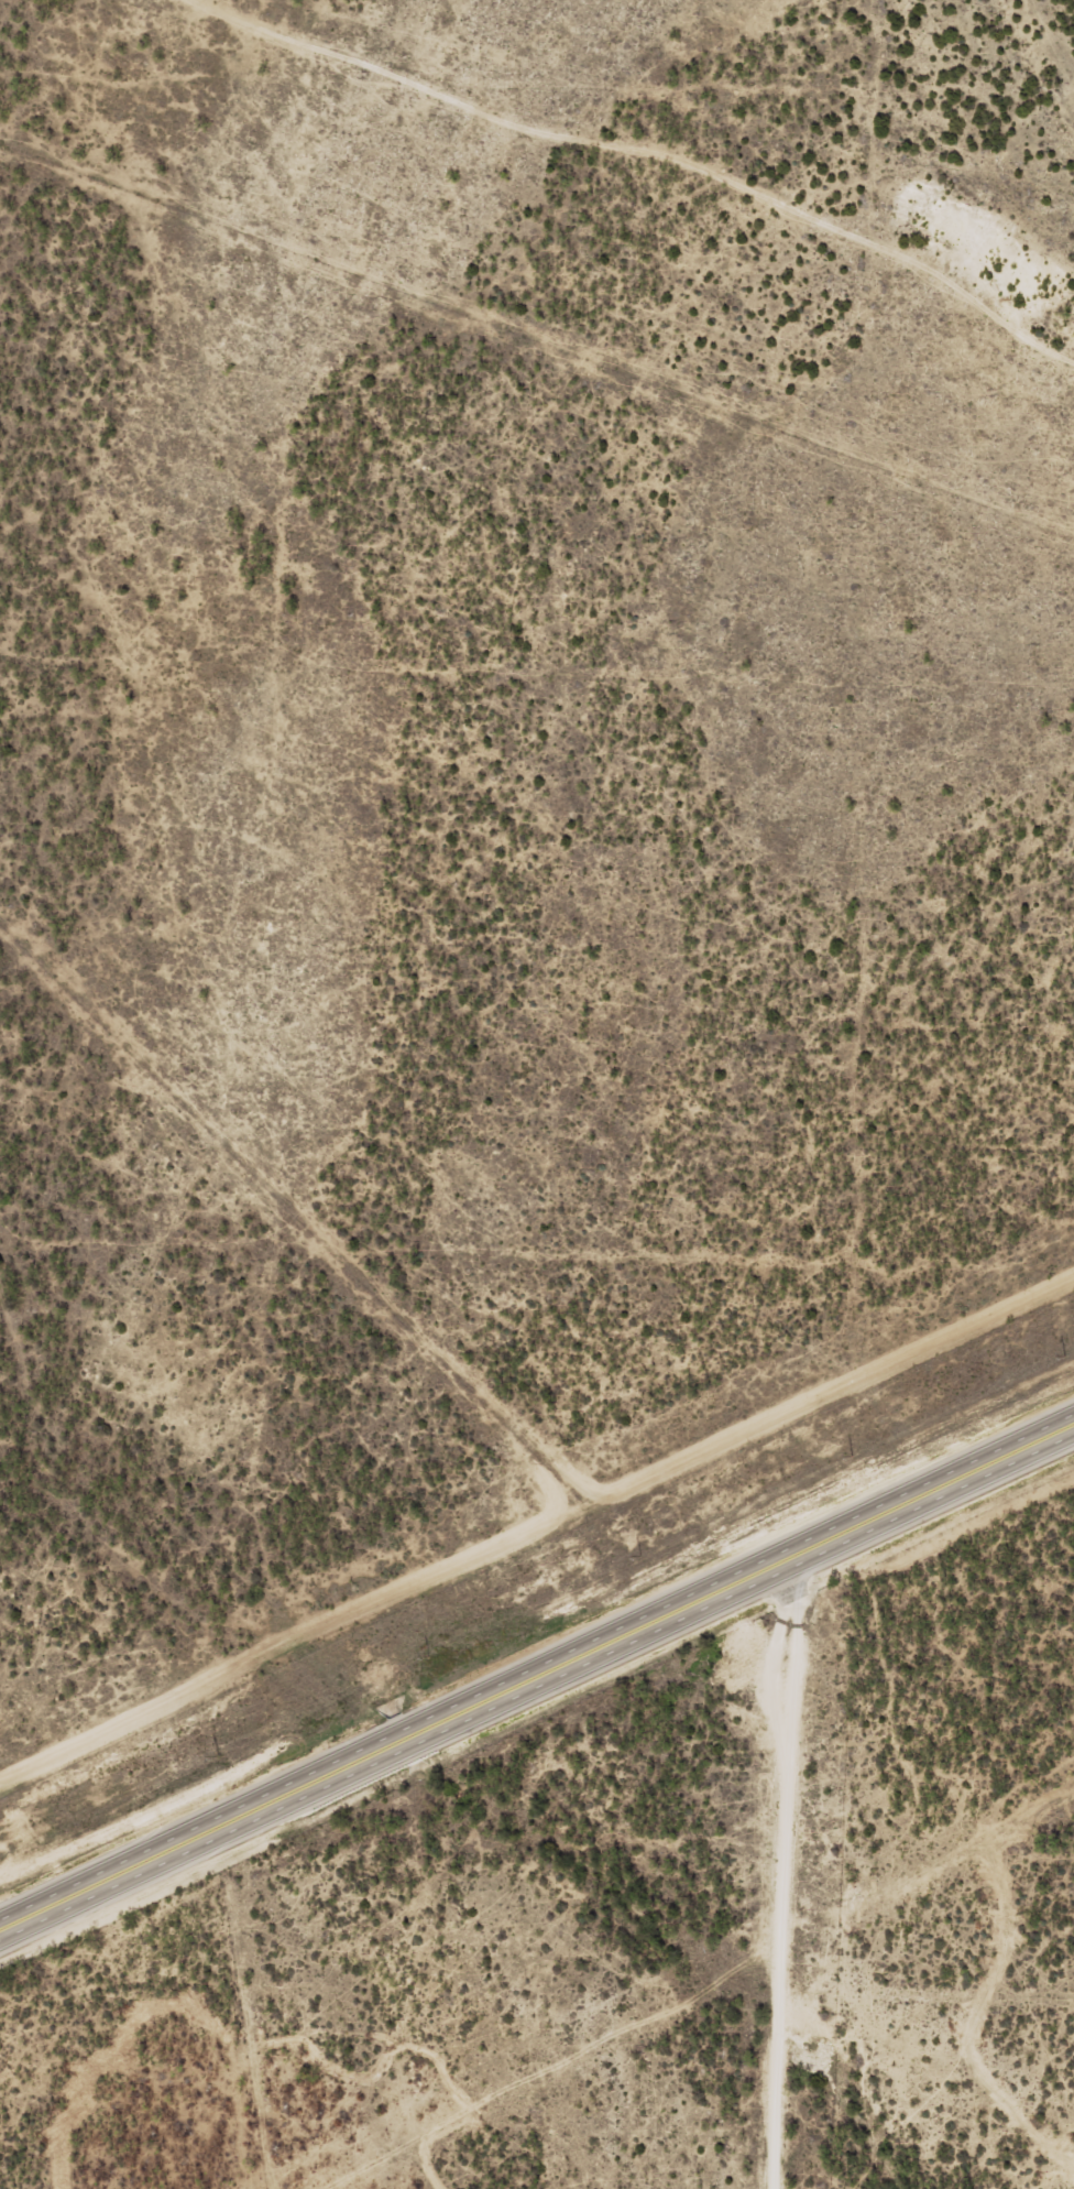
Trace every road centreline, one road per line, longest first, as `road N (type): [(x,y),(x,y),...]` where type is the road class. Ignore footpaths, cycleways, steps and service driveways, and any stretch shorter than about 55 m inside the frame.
road 1 (trunk): [(1073,1424),(0,1932)]
road 2 (track): [(1073,324),(563,148),(174,0)]

